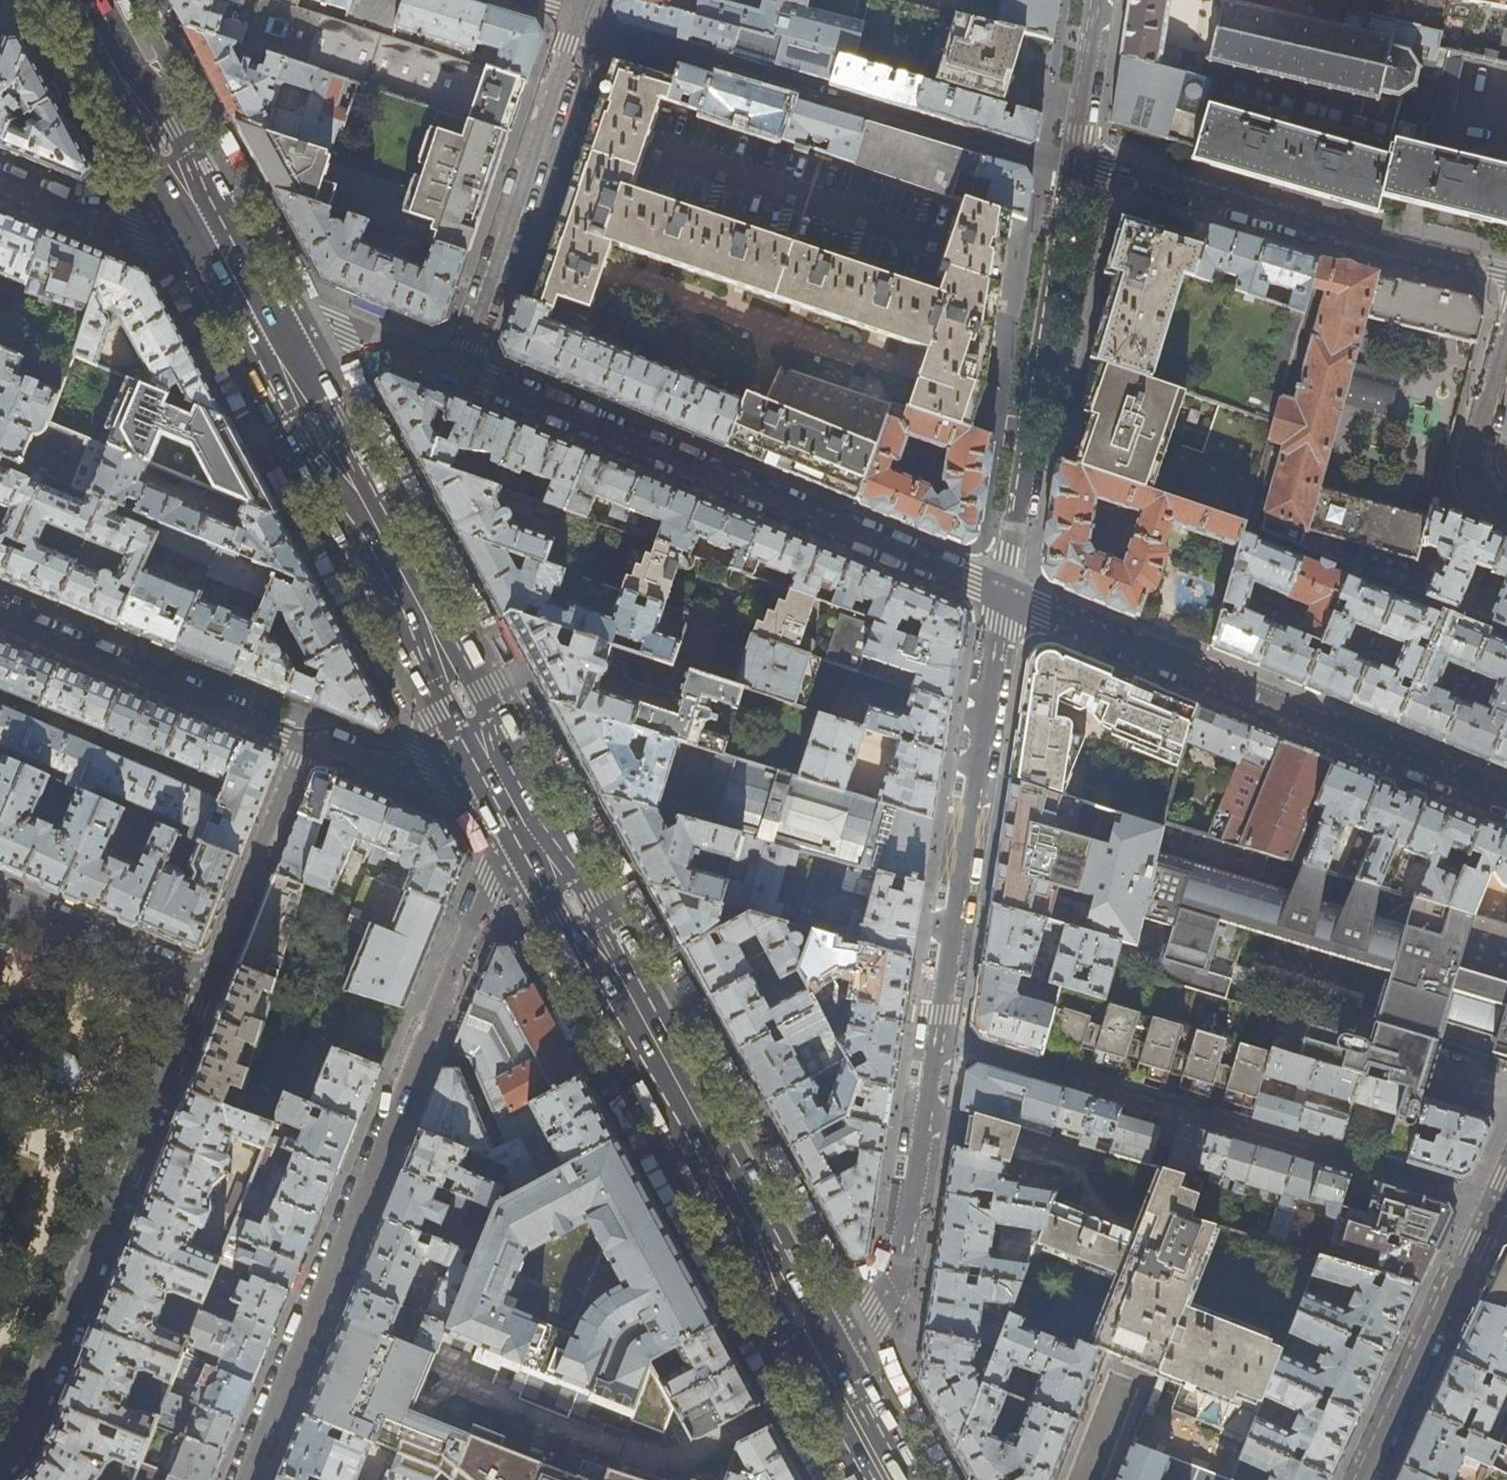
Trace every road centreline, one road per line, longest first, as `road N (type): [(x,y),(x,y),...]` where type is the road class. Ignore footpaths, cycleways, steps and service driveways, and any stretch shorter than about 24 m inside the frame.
road 1 (residential): [(1005,595),(895,1285),(834,1379)]
road 2 (residential): [(523,819),(245,1479)]
road 3 (primary): [(834,1379),(523,819)]
road 4 (residential): [(458,370),(1005,595)]
road 5 (primary): [(523,819),(264,334)]
road 6 (residential): [(1005,595),(1506,802)]
road 7 (residential): [(0,1466),(14,1455),(204,987)]
road 8 (residential): [(1506,275),(1072,157)]
road 9 (residential): [(1005,595),(1072,157)]
road 10 (residential): [(458,370),(580,7)]
road 11 (residential): [(0,614),(306,738)]
road 12 (residential): [(1366,1479),(1493,1203)]
road 13 (primary): [(217,245),(86,0)]
road 14 (residential): [(204,987),(306,738)]
road 15 (residential): [(306,738),(523,819)]
road 16 (residential): [(217,245),(142,240),(0,183)]
road 17 (residential): [(204,987),(0,898)]
road 18 (residential): [(264,334),(344,330),(458,370)]
road 19 (residential): [(1506,338),(1474,463),(1484,492),(1506,507)]
road 20 (residential): [(1072,157),(1096,0)]

